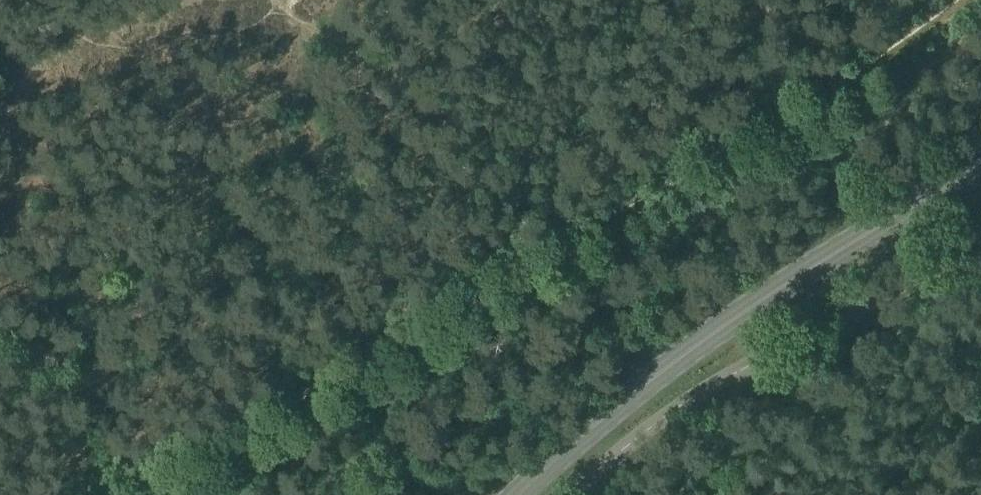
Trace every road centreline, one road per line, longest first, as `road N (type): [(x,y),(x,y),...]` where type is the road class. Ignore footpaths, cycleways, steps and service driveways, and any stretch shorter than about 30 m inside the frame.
road 1 (track): [(38,494),(549,227)]
road 2 (primary): [(519,494),(736,330),(980,180)]
road 3 (unclassified): [(571,494),(743,362),(980,218)]
road 4 (track): [(549,227),(829,90),(973,0)]

